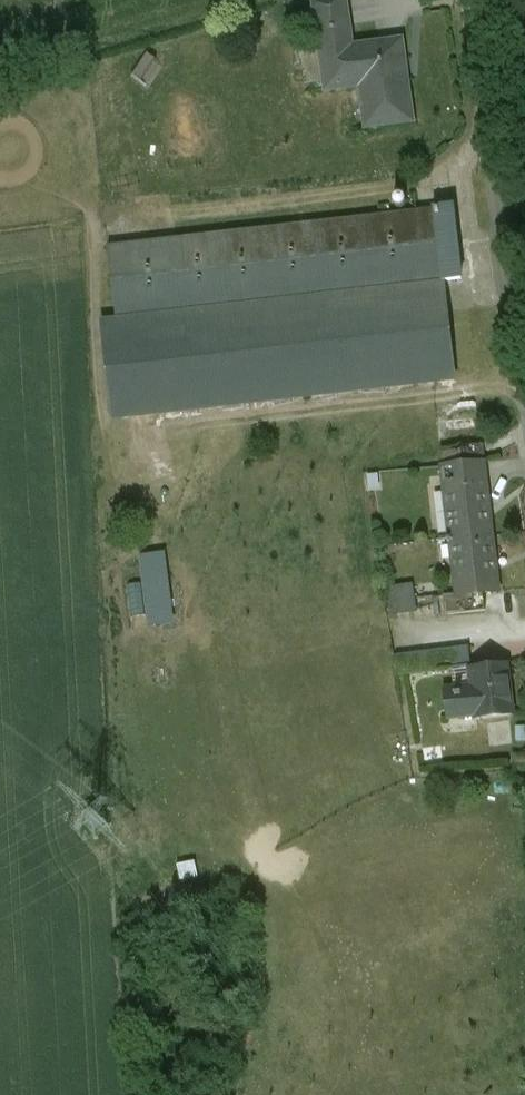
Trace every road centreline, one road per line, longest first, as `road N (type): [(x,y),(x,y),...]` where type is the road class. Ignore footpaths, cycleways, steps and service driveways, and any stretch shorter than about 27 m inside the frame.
road 1 (unclassified): [(470,0),(524,388)]

